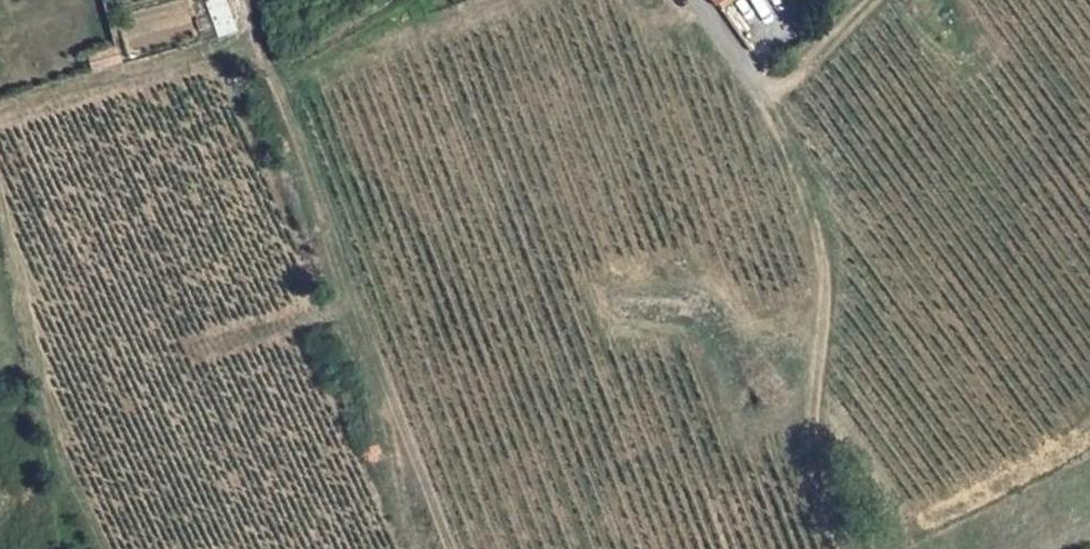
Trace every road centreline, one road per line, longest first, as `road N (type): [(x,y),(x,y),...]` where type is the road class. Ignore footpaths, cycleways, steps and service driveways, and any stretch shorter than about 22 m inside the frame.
road 1 (track): [(842,548),(819,492),(814,423),(825,336),(818,182),(763,96),(868,0)]
road 2 (track): [(433,548),(436,518),(369,372),(315,149)]
road 3 (track): [(402,0),(321,61),(306,111),(315,149)]
road 4 (track): [(315,149),(258,51),(248,0)]
road 5 (track): [(486,0),(353,39)]

